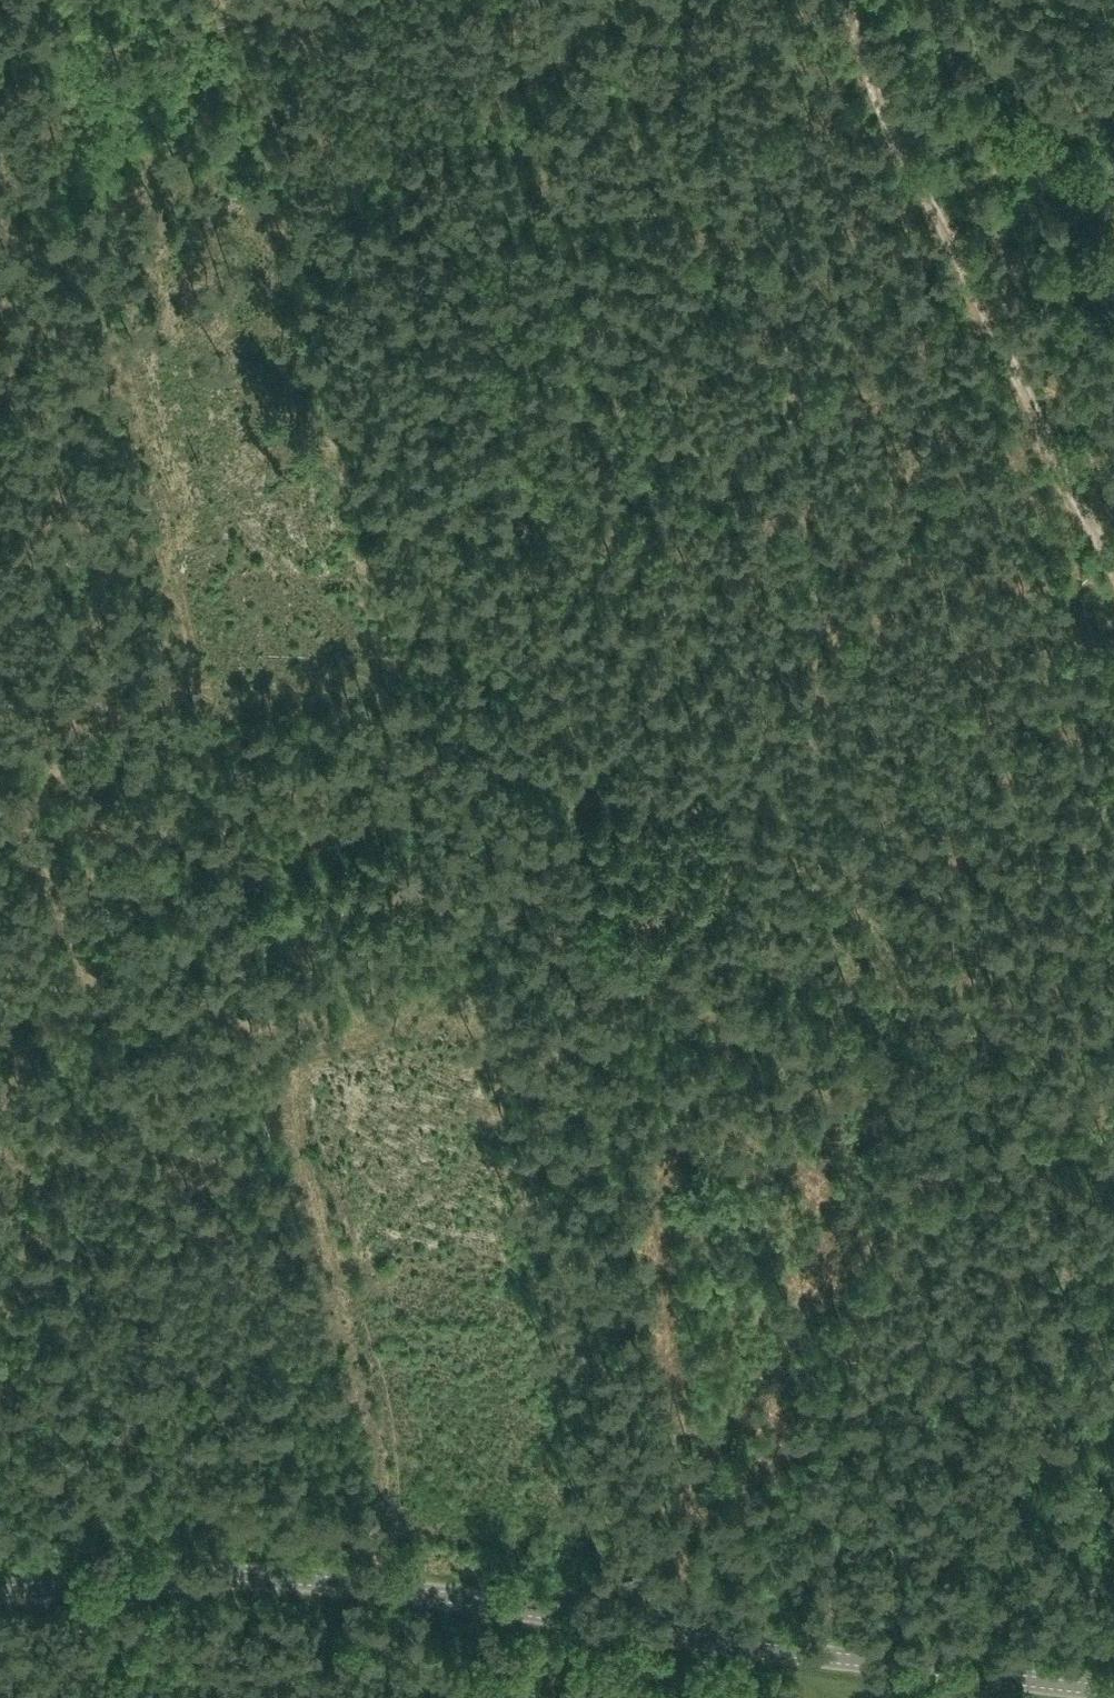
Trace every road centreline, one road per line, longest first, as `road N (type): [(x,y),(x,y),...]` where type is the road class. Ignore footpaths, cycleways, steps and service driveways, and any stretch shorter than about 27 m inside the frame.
road 1 (tertiary): [(1113,1692),(344,1583),(0,1598)]
road 2 (track): [(1113,578),(879,107),(848,0)]

